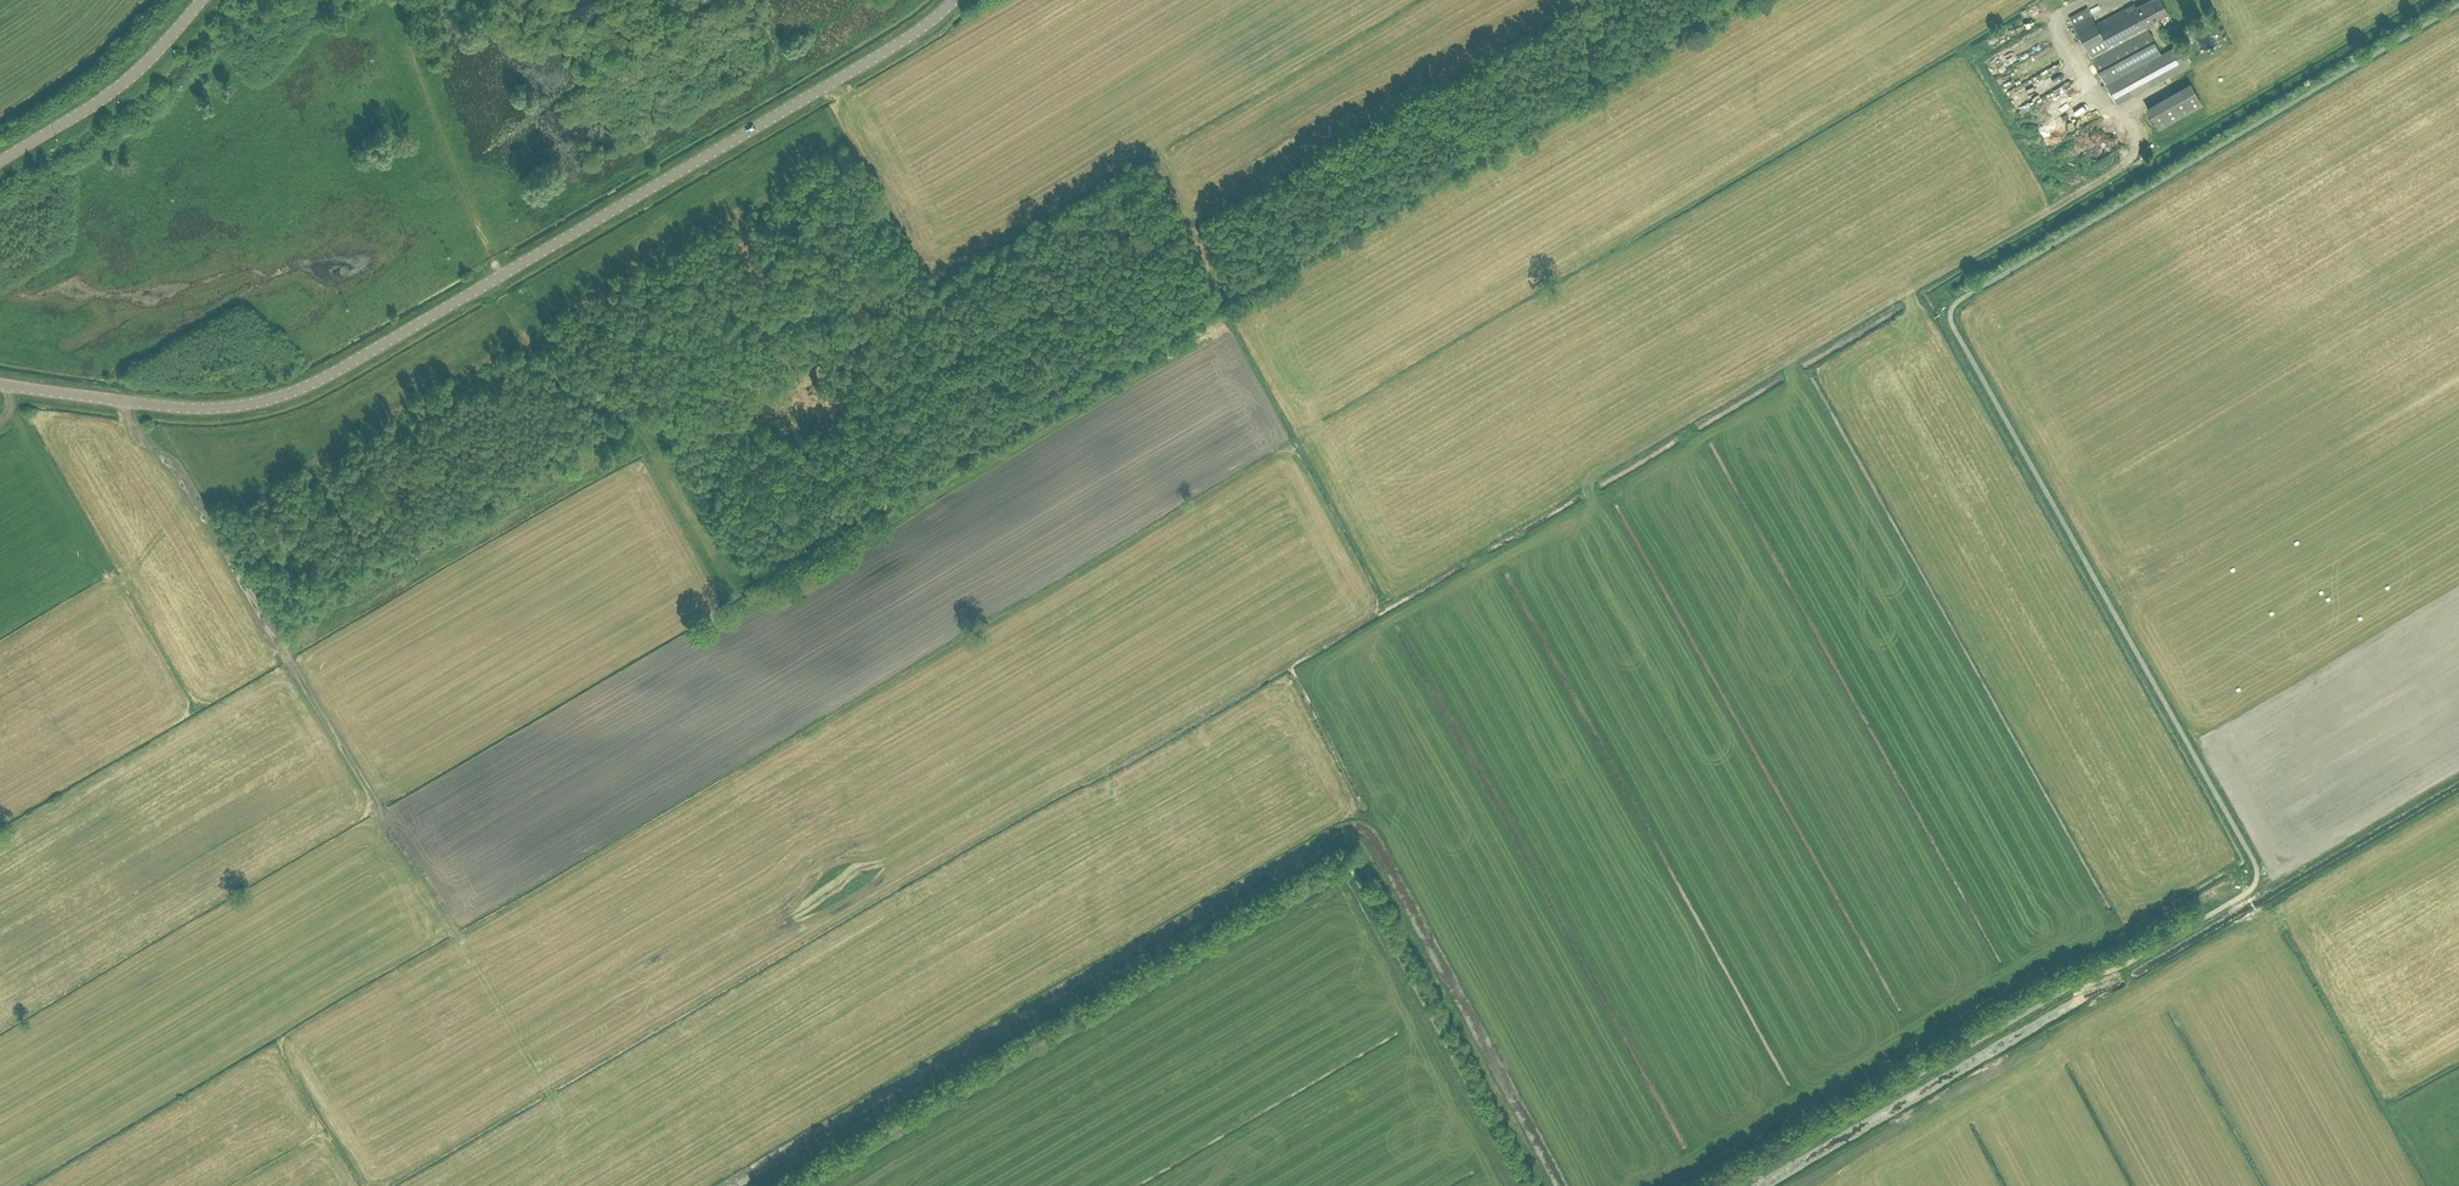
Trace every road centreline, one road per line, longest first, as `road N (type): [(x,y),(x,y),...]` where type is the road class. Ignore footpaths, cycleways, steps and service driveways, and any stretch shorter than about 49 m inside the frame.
road 1 (unclassified): [(0,385),(187,408),(286,393),(865,67),(957,0)]
road 2 (track): [(494,279),(539,364),(637,426),(734,598)]
road 3 (tertiary): [(0,159),(130,78),(200,0)]

